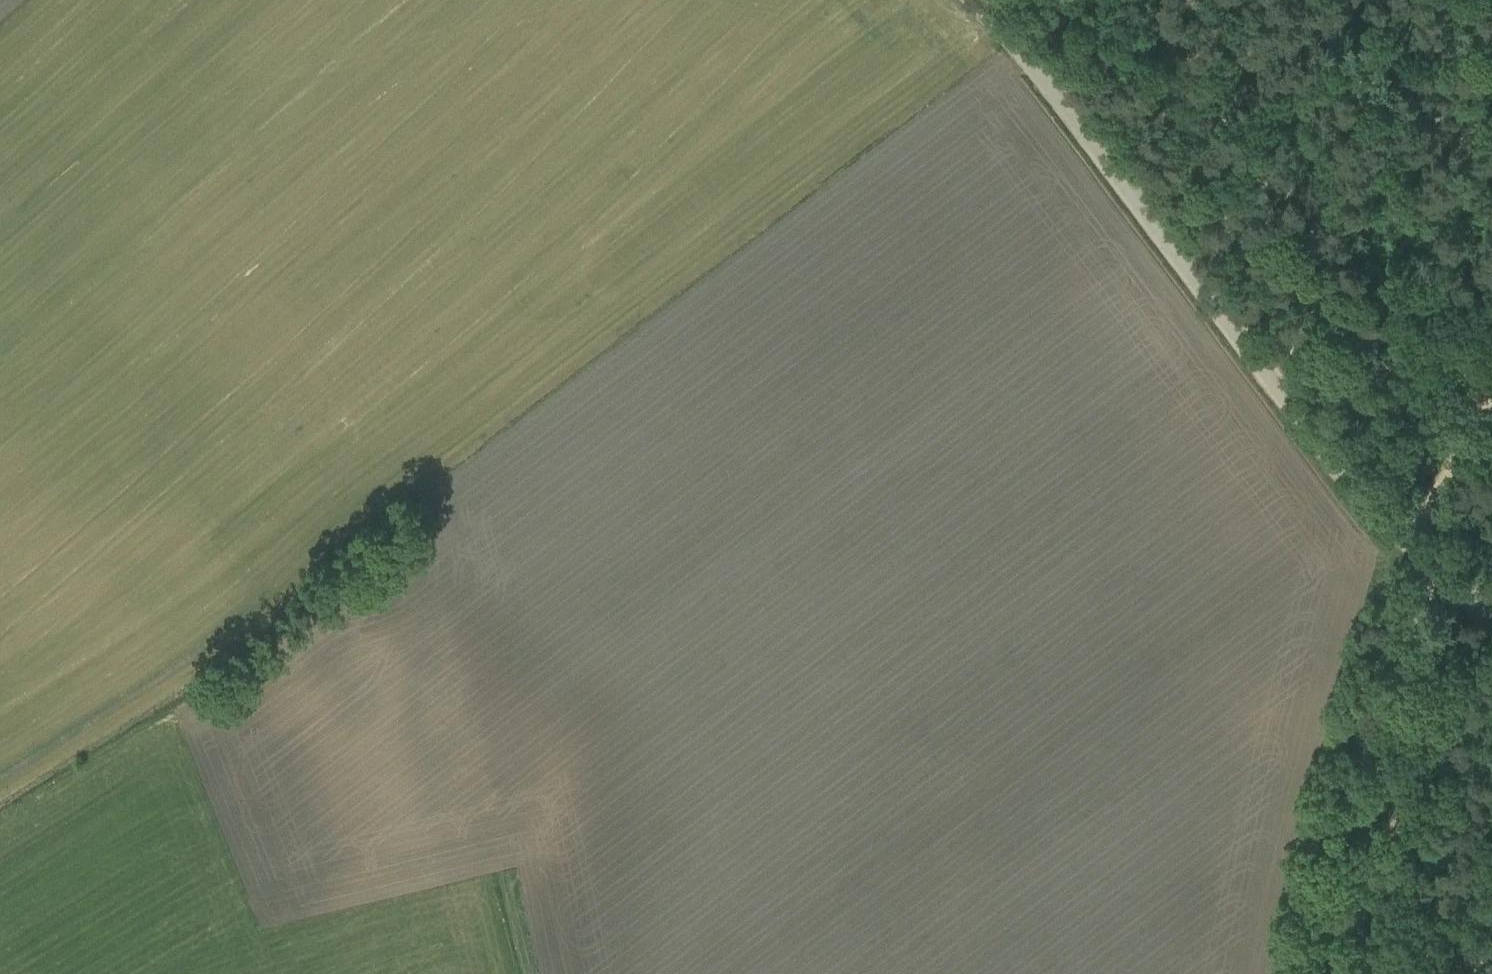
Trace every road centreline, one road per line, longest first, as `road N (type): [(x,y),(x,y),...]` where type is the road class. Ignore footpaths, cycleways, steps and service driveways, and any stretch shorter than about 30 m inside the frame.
road 1 (unclassified): [(1491,615),(1376,510),(975,0)]
road 2 (track): [(1413,544),(1419,634),(1393,973)]

